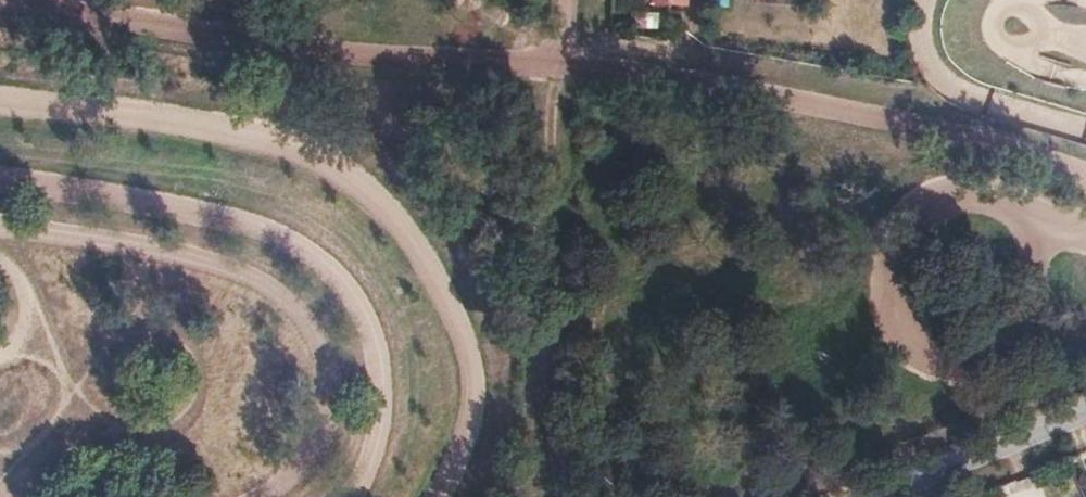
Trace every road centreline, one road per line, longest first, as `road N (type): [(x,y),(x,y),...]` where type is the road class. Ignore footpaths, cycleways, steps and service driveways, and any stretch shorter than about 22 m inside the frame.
road 1 (residential): [(885,496),(1085,417)]

